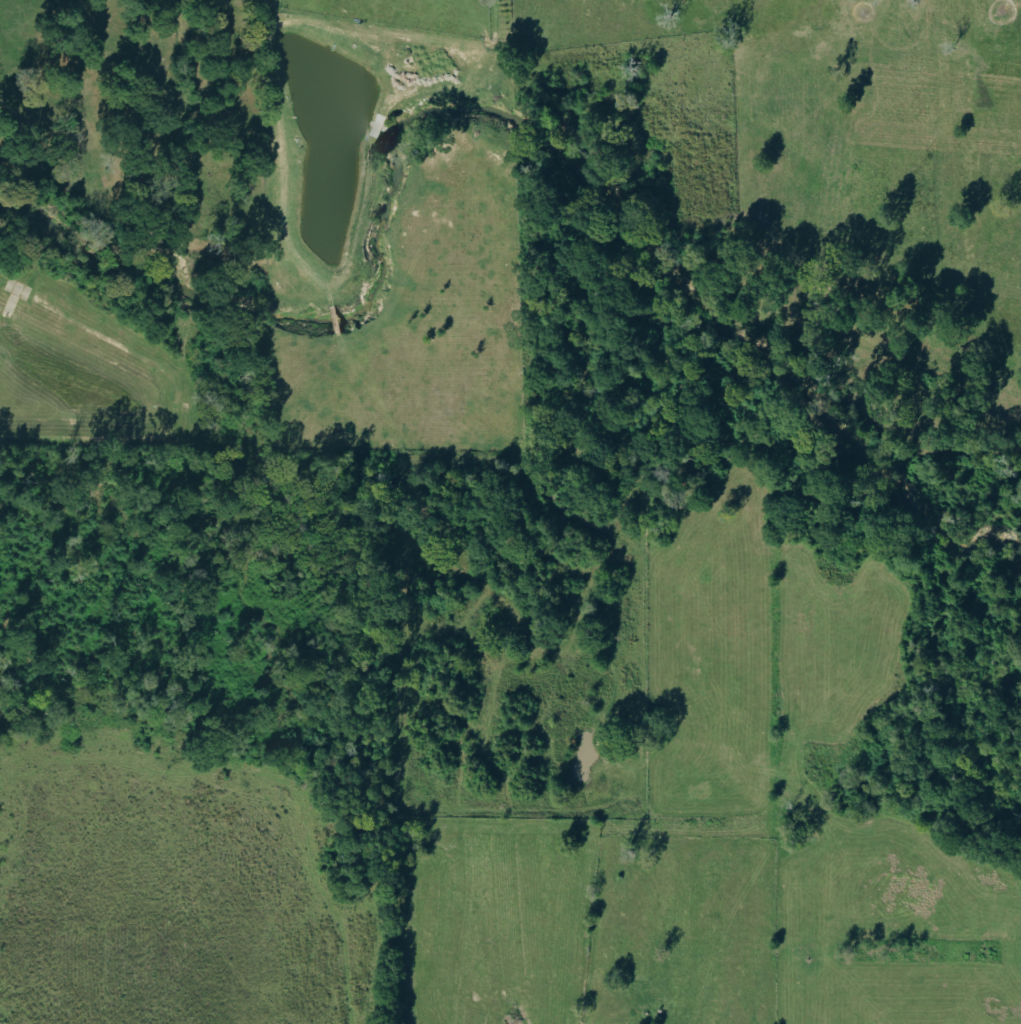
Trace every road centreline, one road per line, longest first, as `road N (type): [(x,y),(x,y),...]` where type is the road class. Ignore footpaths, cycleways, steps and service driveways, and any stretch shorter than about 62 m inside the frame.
road 1 (track): [(331,306),(280,121),(267,0)]

